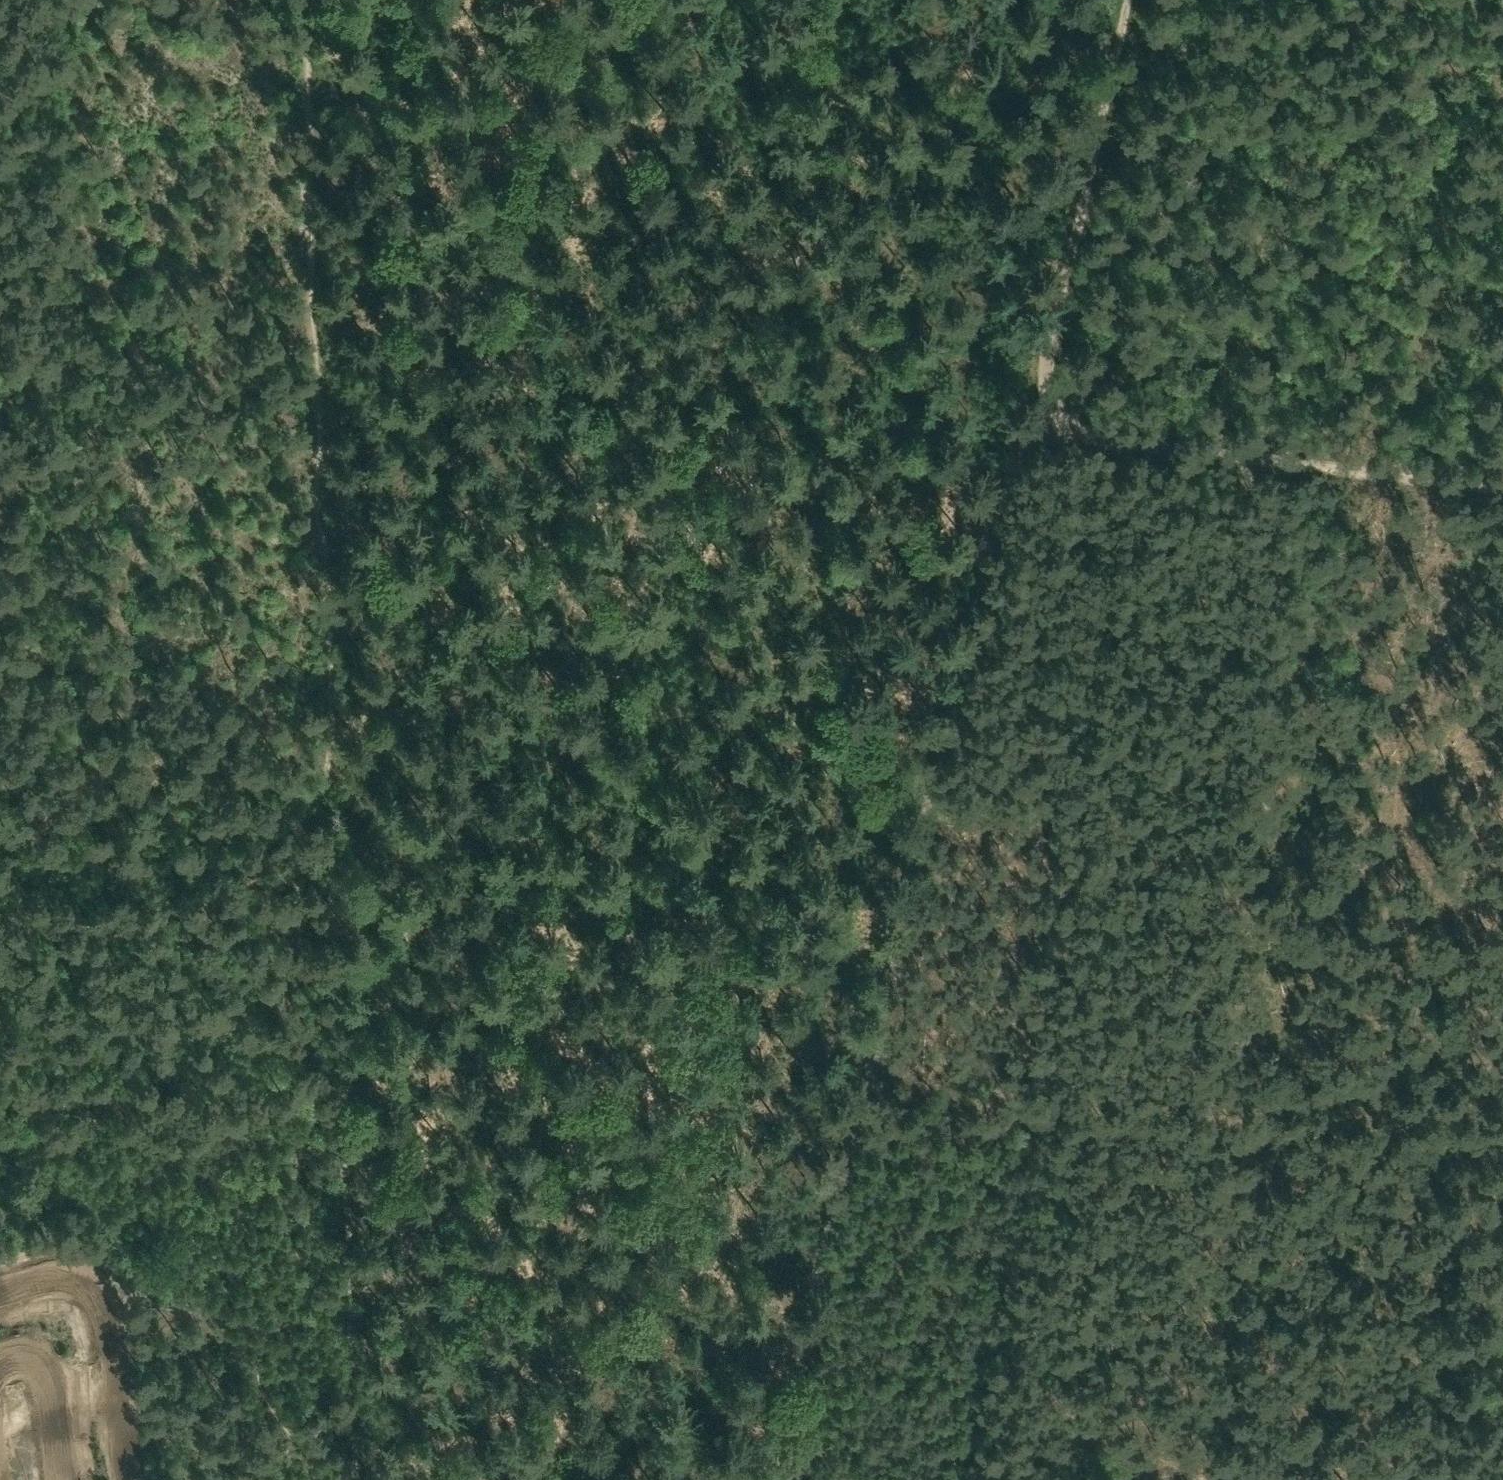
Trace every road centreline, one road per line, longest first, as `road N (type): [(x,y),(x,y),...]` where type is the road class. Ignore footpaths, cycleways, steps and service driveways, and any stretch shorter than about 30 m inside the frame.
road 1 (track): [(357,1479),(308,0)]
road 2 (track): [(779,1479),(1031,425)]
road 3 (track): [(1031,425),(1502,489)]
road 4 (track): [(1031,425),(1129,0)]

